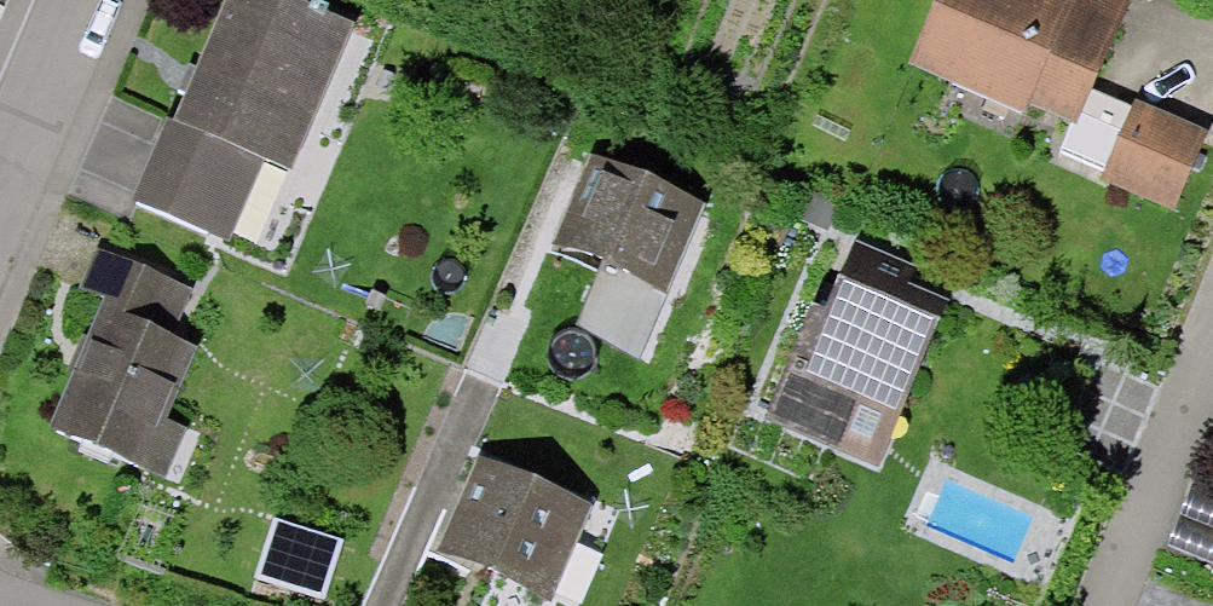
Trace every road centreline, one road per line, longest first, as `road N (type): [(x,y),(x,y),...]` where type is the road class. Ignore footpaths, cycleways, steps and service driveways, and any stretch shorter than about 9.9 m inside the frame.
road 1 (residential): [(1099,605),(1212,330)]
road 2 (residential): [(0,196),(86,0)]

